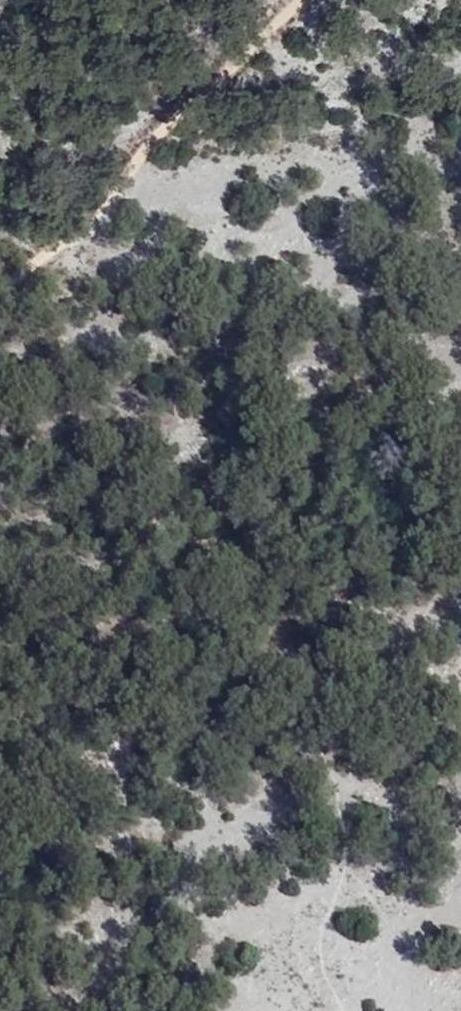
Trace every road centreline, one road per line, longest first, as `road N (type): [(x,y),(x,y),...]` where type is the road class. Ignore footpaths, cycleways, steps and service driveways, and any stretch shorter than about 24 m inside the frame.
road 1 (track): [(297,0),(155,137),(90,221),(0,293)]

